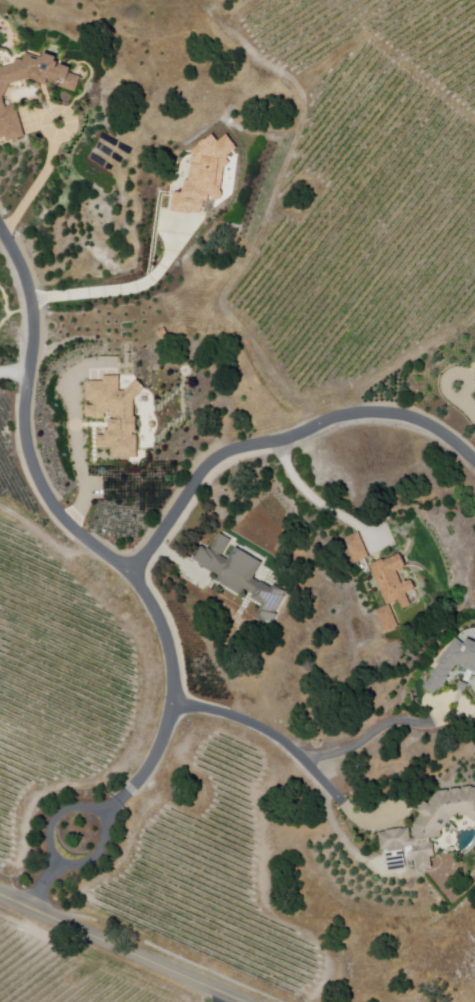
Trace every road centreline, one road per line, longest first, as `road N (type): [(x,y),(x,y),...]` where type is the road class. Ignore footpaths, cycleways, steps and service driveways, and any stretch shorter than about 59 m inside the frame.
road 1 (residential): [(105,813),(143,777),(163,743),(175,705),(174,666),(133,573),(62,516),(32,463),(33,301),(0,225)]
road 2 (residential): [(133,573),(199,477),(228,453),(343,417),(392,414),(436,429),(474,461)]
road 3 (tertiary): [(242,1001),(0,895)]
road 4 (residential): [(57,864),(86,864),(102,853),(105,813),(60,815),(51,828),(57,864)]

